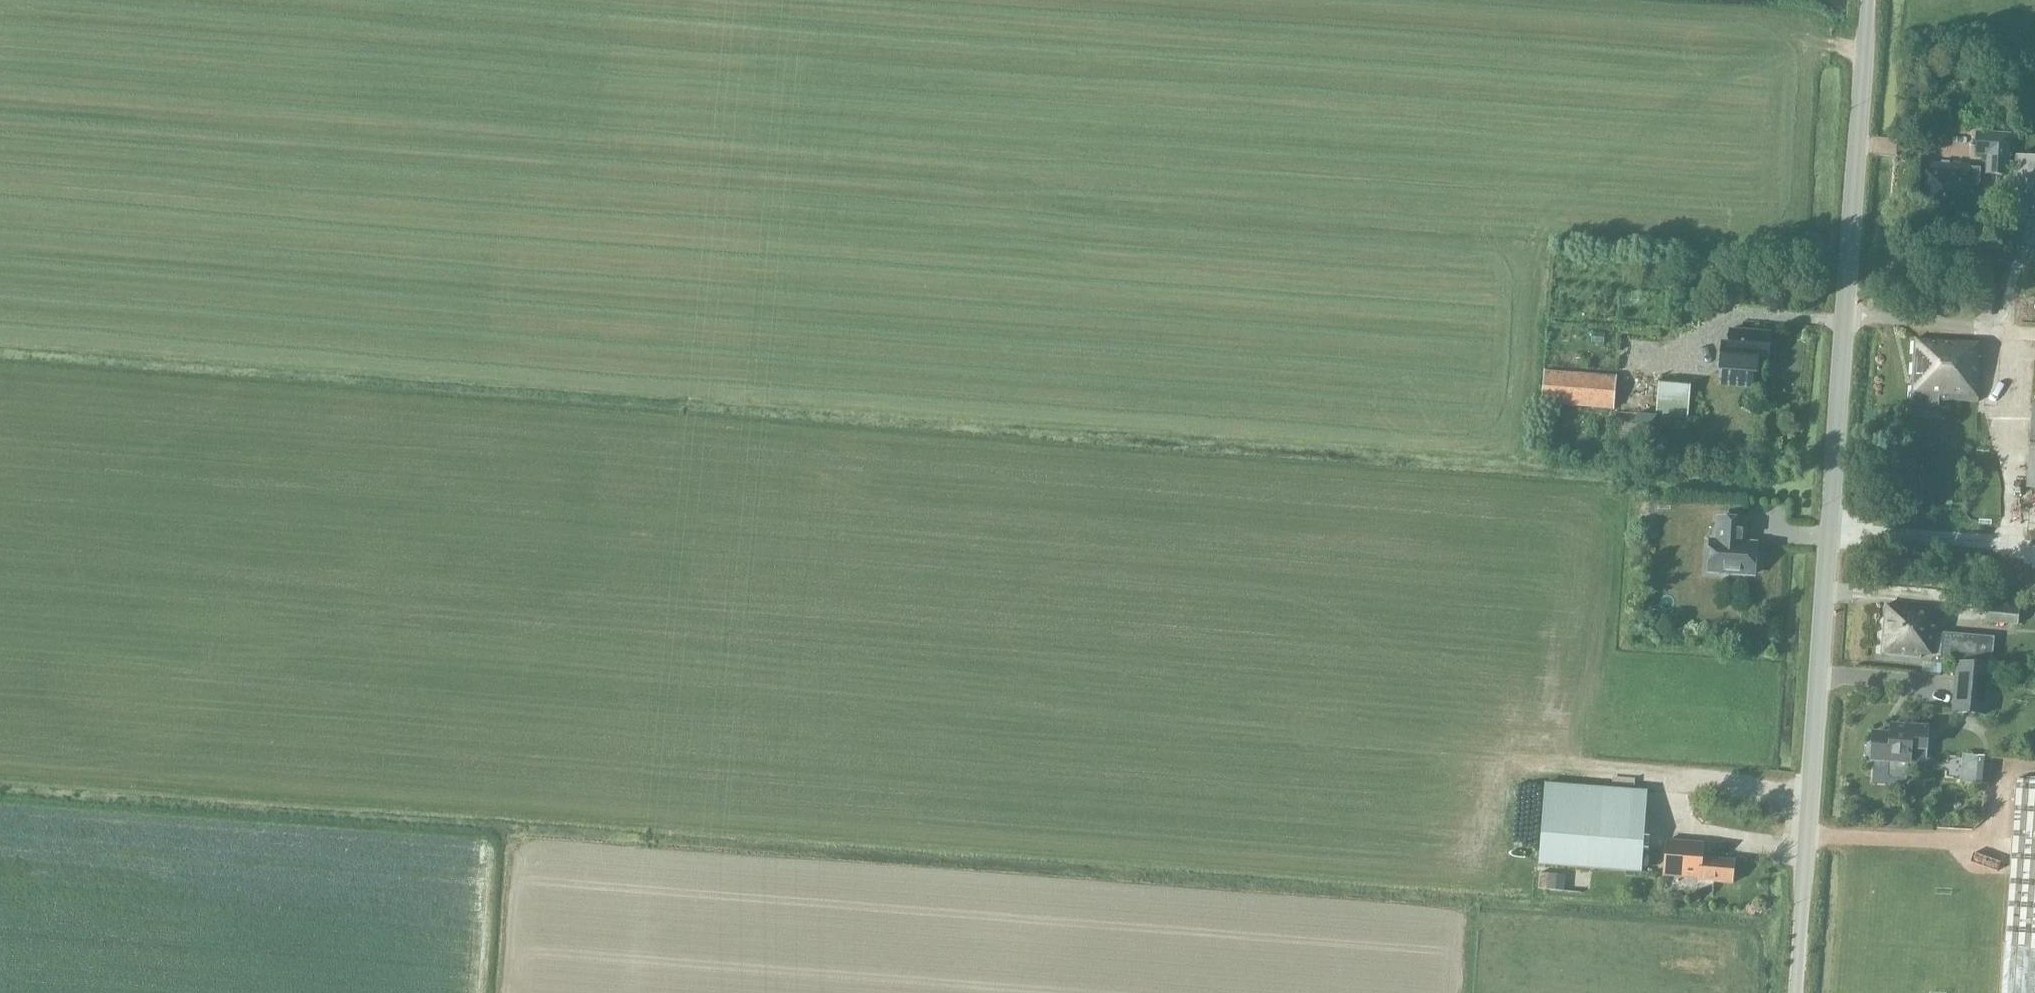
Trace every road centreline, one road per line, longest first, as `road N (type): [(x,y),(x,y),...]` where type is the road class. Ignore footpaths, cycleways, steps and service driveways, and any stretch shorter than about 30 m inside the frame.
road 1 (unclassified): [(1797,992),(1872,0)]

